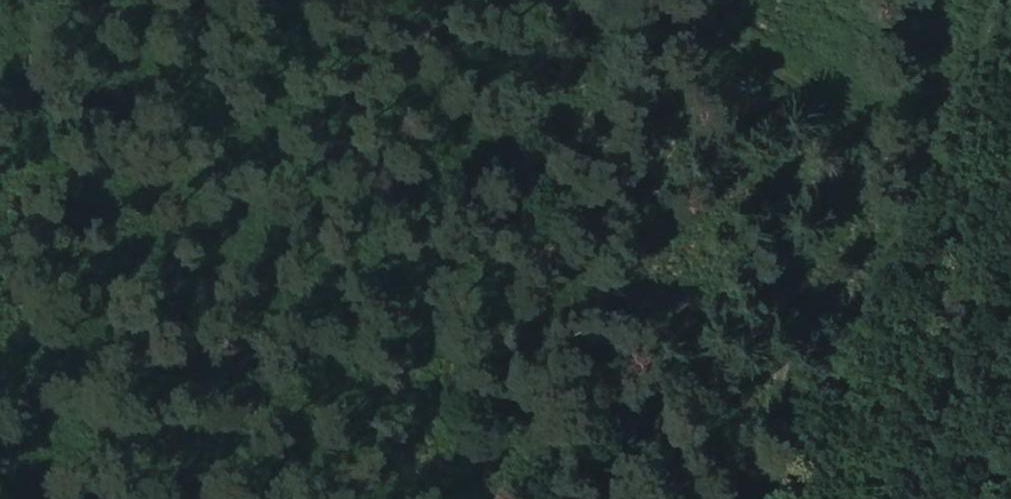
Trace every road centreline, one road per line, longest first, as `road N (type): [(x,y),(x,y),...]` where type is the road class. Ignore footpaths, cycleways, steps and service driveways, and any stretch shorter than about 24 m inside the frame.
road 1 (track): [(787,498),(1010,0)]

